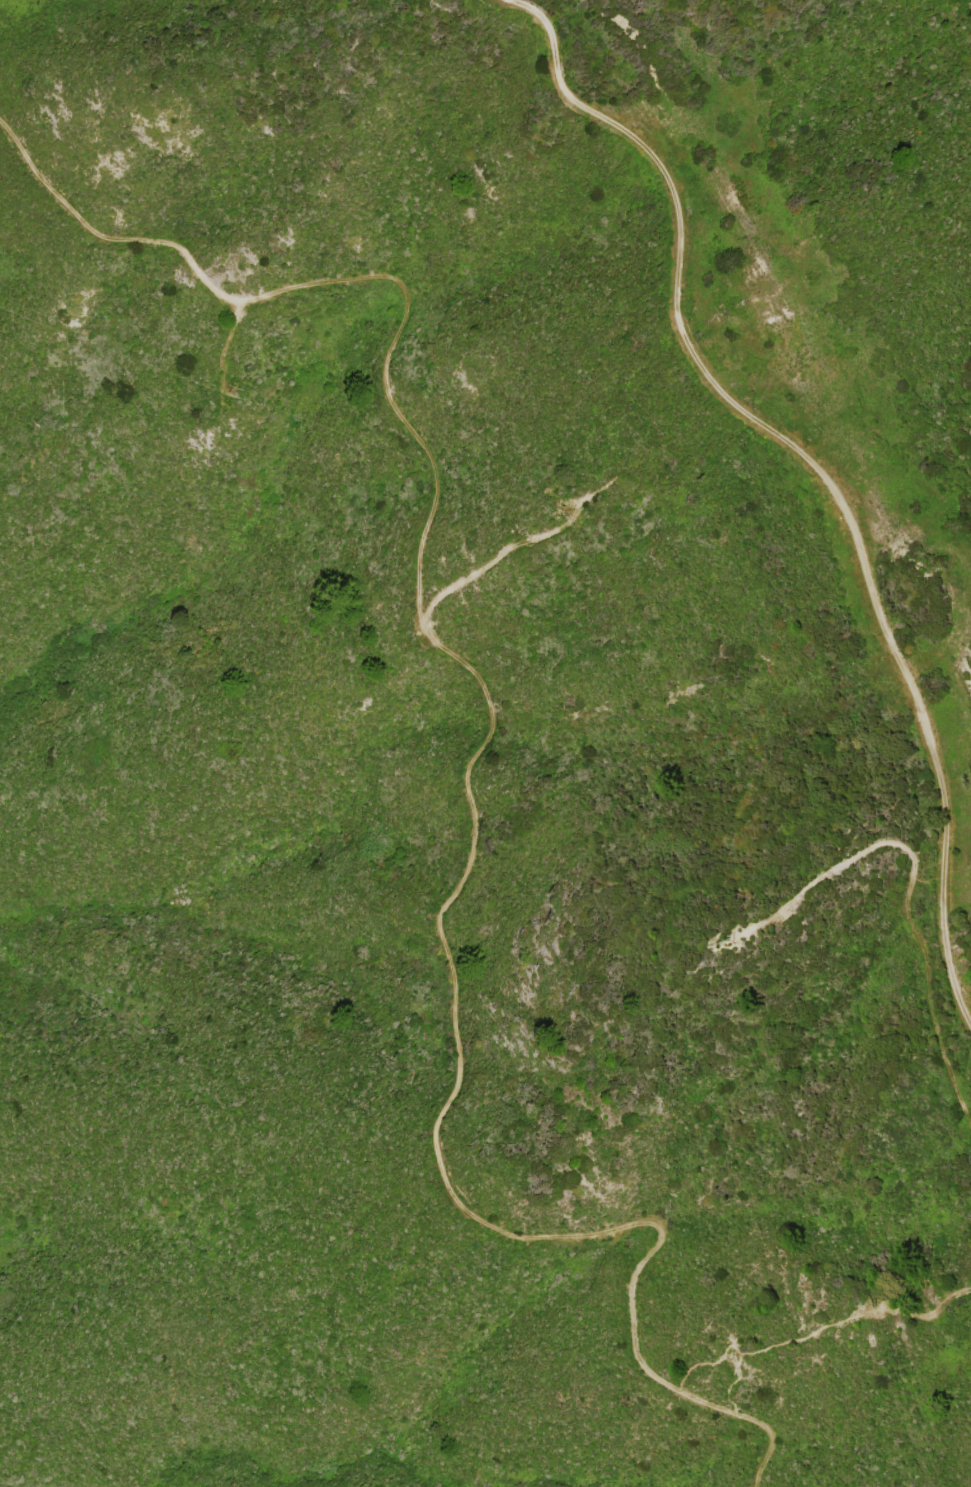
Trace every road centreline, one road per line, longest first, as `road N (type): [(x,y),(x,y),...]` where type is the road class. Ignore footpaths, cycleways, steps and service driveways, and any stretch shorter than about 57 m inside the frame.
road 1 (track): [(756,1486),(766,1448),(753,1418),(680,1389),(639,1355),(632,1285),(652,1229),(625,1219),(534,1234),(505,1230),(459,1202),(438,1156),(436,1127),(459,1055),(443,909),(472,857),(478,832),(470,773),(492,715),(471,666),(428,631),(421,615),(418,579),(437,469),(389,389),(390,344),(406,297),(401,283),(379,272),(255,293),(223,290),(175,243),(95,228),(0,119)]
road 2 (track): [(512,0),(550,26),(570,103),(623,132),(667,177),(681,244),(684,343),(731,402),(832,486),(854,528),(935,756),(945,914),(970,1017)]

